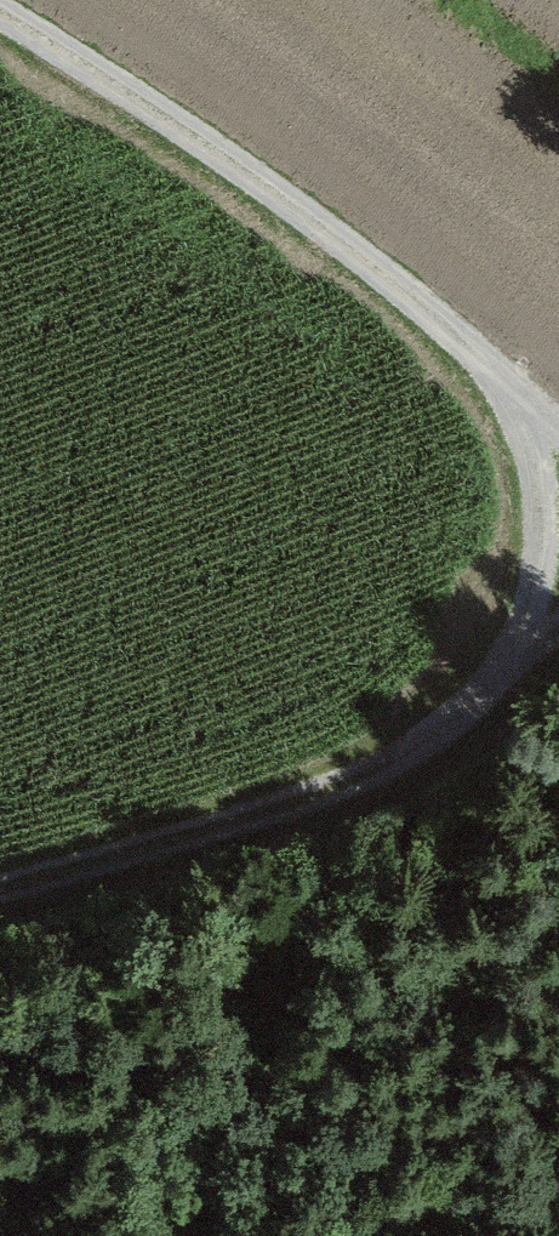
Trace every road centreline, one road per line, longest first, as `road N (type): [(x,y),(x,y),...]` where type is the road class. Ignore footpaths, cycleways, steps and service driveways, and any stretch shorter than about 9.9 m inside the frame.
road 1 (track): [(0,17),(259,172),(558,435)]
road 2 (track): [(0,894),(378,771),(433,739),(558,636)]
road 3 (track): [(378,771),(258,1042),(193,1235)]
road 4 (track): [(519,400),(545,465),(554,528),(531,654)]

